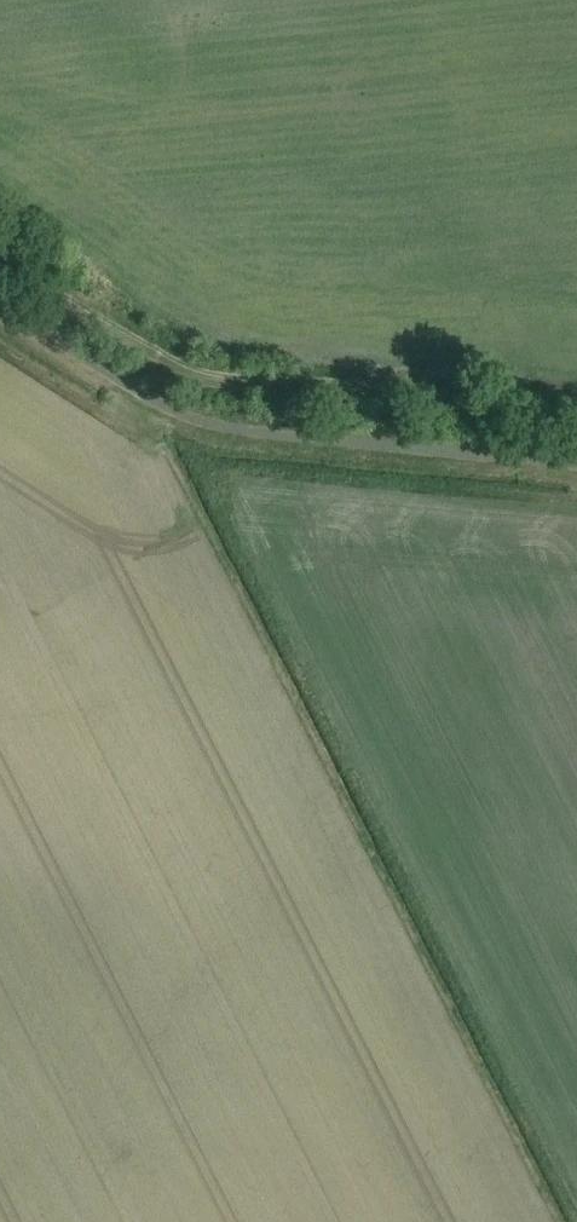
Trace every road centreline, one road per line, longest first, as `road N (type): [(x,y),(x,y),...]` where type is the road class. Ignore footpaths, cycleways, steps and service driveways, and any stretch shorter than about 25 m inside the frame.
road 1 (track): [(576,414),(187,375),(0,262)]

